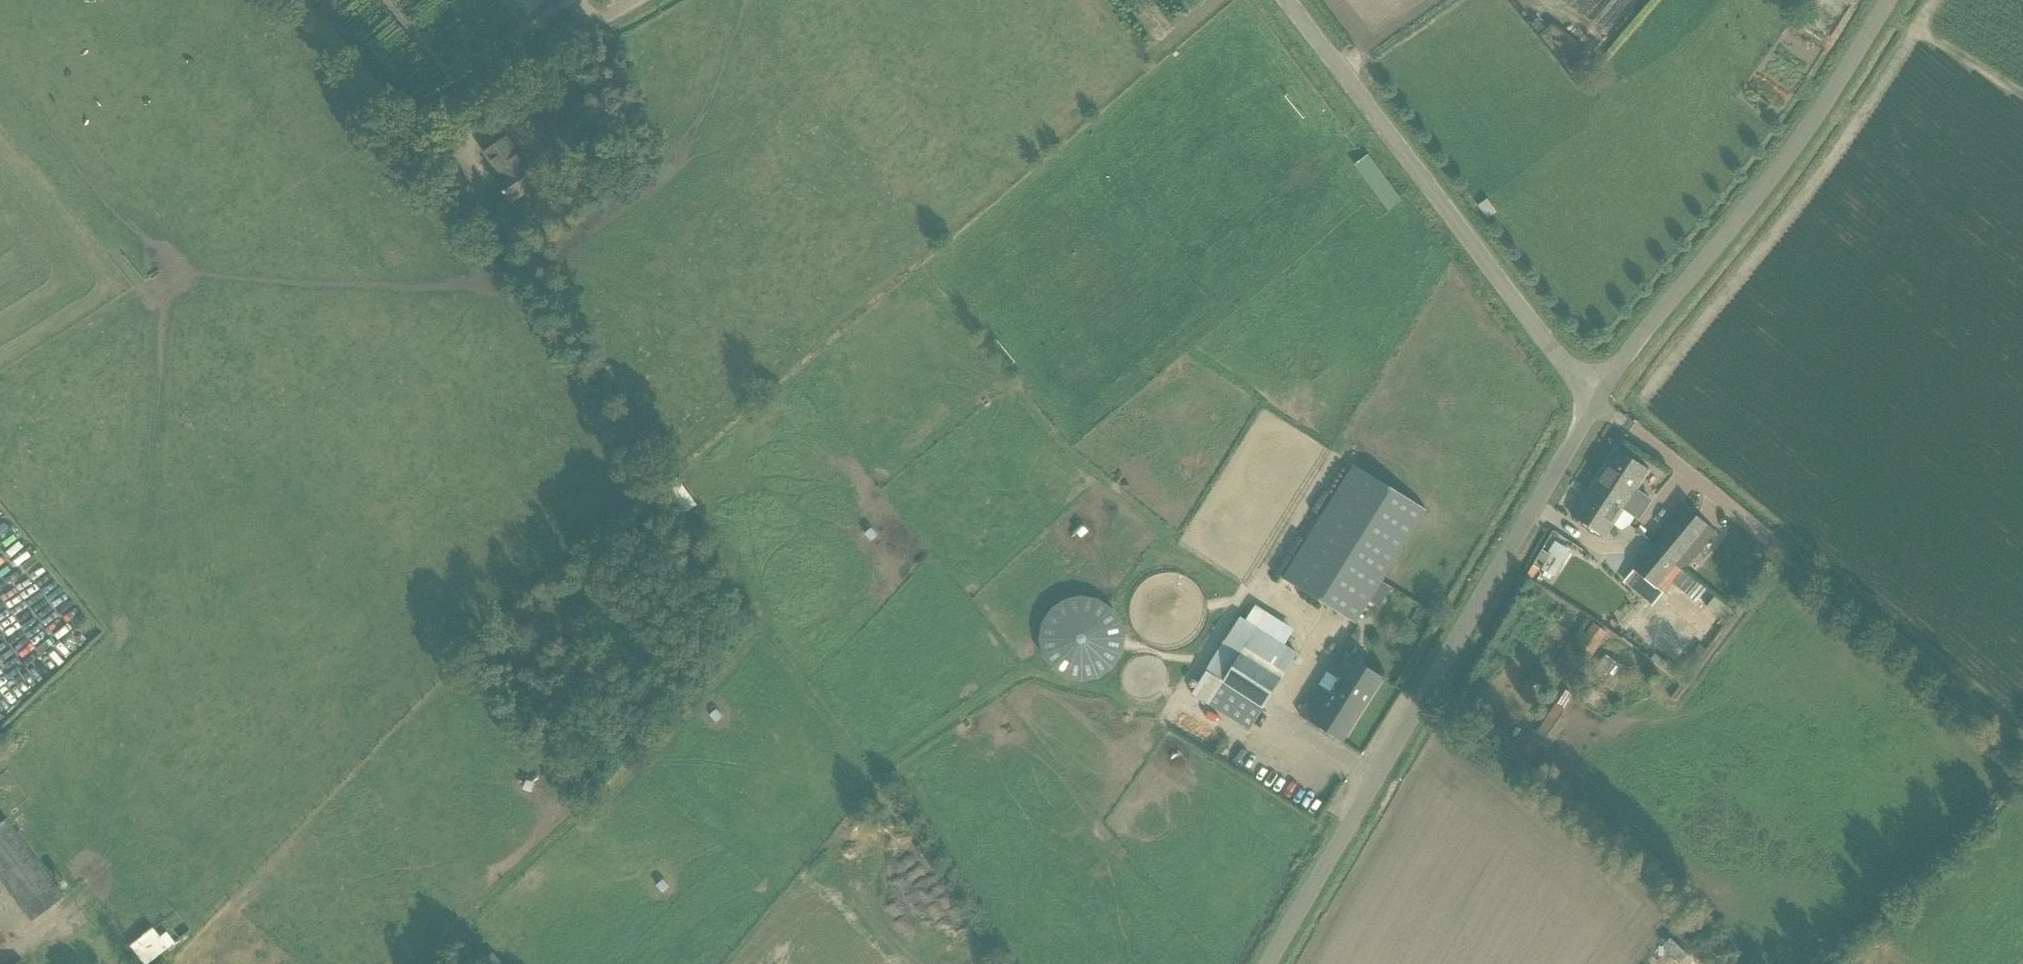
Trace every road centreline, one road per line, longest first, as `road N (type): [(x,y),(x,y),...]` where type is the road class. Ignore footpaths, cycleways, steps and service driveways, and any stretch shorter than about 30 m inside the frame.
road 1 (unclassified): [(1267,963),(1590,402)]
road 2 (unclassified): [(1590,402),(1285,0)]
road 3 (unclassified): [(1590,402),(1689,278),(1886,0)]
road 4 (unclassified): [(402,128),(634,0)]

